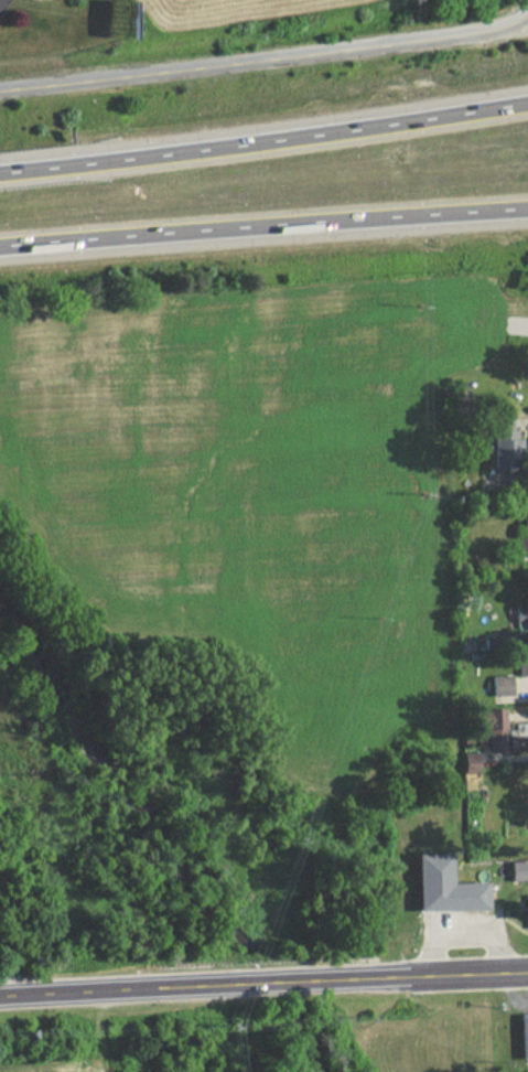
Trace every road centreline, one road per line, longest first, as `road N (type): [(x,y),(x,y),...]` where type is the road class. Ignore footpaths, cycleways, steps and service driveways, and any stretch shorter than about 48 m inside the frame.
road 1 (residential): [(527,8),(446,34),(0,85)]
road 2 (motorway): [(527,101),(0,170)]
road 3 (motorway): [(0,244),(527,207)]
road 4 (tertiary): [(0,995),(269,980)]
road 5 (tertiary): [(299,979),(527,972)]

